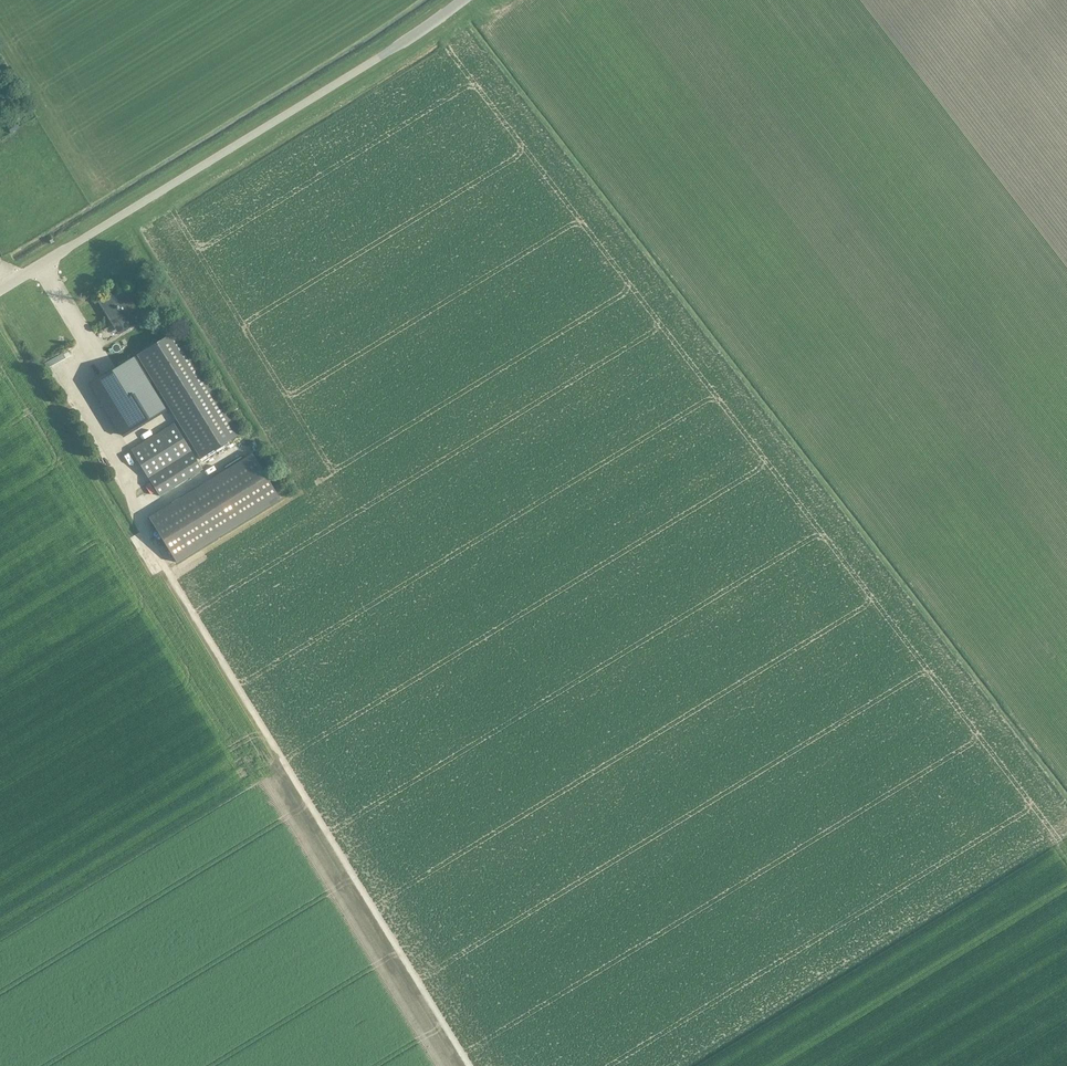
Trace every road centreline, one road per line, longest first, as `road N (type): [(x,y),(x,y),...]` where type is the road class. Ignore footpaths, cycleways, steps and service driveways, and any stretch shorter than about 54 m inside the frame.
road 1 (unclassified): [(0,277),(454,0)]

